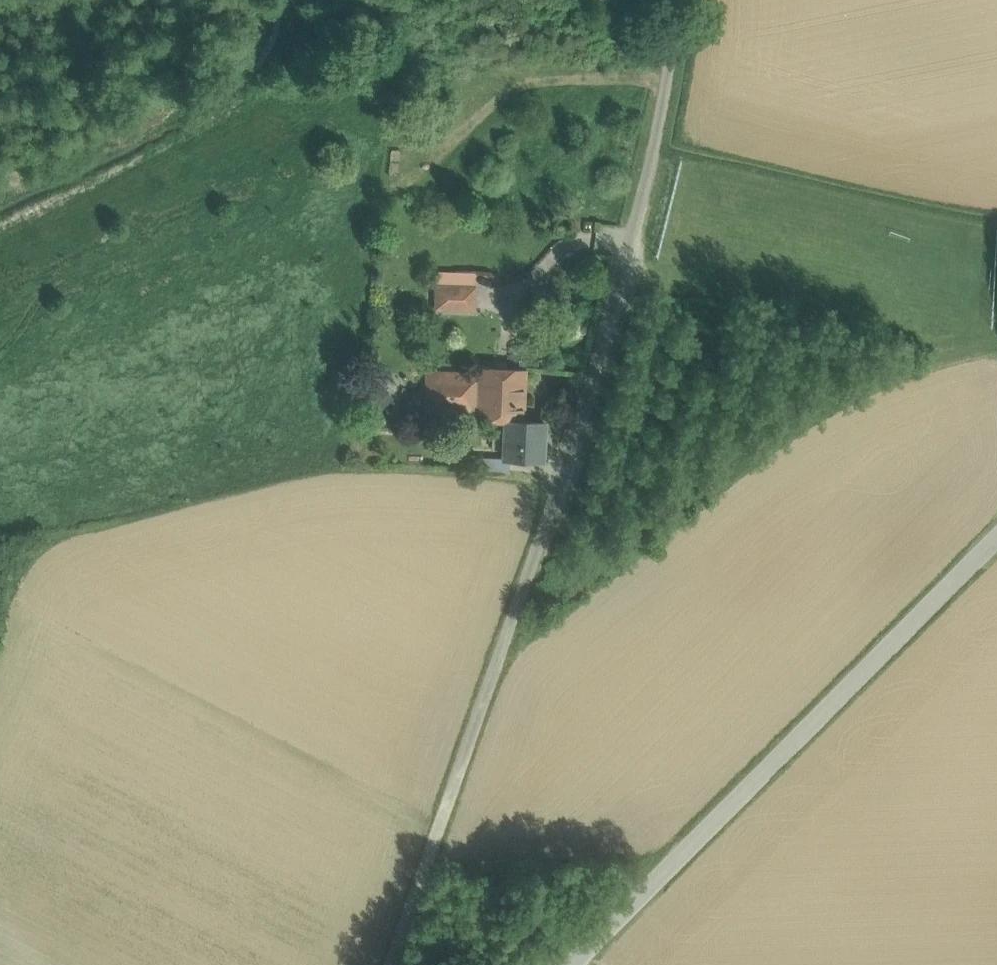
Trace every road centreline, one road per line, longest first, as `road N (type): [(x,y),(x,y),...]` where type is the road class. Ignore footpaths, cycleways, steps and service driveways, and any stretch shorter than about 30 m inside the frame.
road 1 (unclassified): [(678,0),(645,192),(591,397),(389,964)]
road 2 (tertiary): [(996,538),(576,964)]

